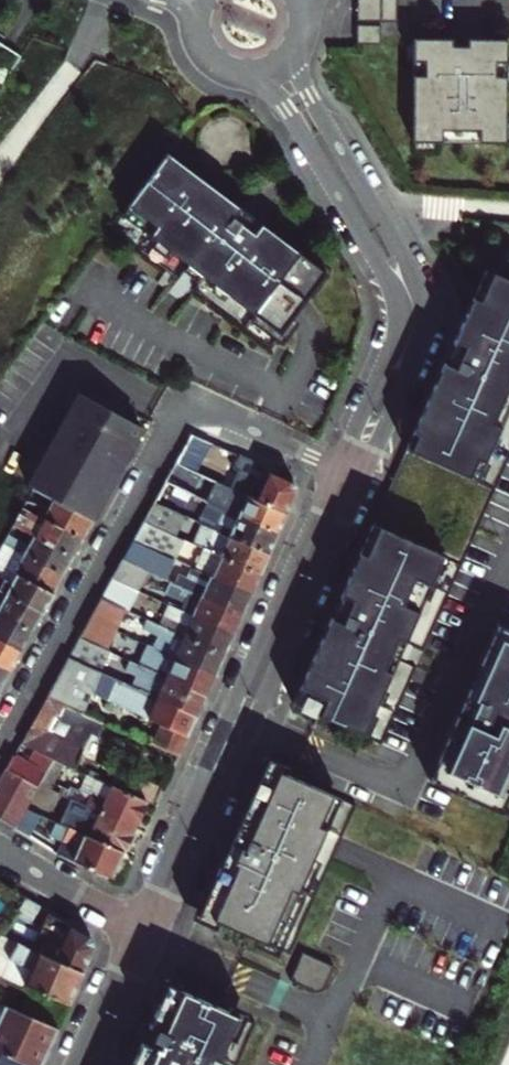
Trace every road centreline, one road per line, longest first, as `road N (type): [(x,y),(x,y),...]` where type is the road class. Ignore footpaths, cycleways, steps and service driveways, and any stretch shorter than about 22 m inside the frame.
road 1 (residential): [(0,731),(181,413),(213,409),(338,466)]
road 2 (residential): [(153,938),(360,476)]
road 3 (residential): [(338,466),(133,927)]
road 4 (residential): [(360,476),(416,342),(420,307),(382,222),(305,86),(299,42)]
road 5 (residential): [(241,72),(305,134),(390,290),(388,345),(338,466)]
road 6 (residential): [(133,927),(0,851)]
road 7 (residential): [(133,927),(73,1064)]
road 8 (residential): [(97,1064),(153,938)]

